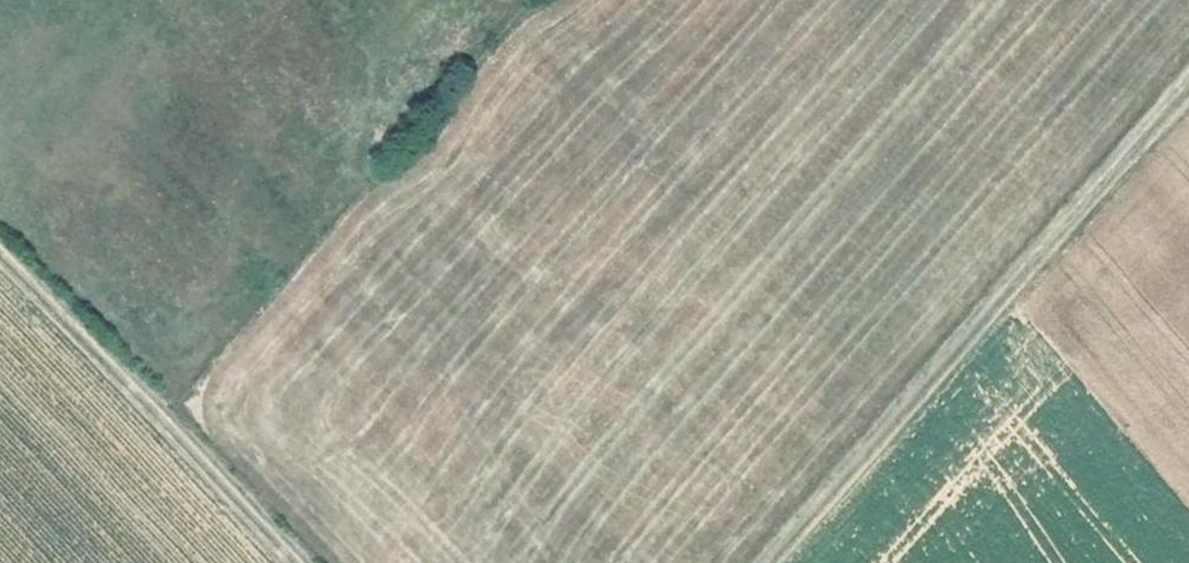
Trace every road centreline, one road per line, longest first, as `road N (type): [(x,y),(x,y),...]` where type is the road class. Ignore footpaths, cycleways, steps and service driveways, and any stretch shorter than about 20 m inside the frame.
road 1 (track): [(769,562),(1188,89)]
road 2 (track): [(0,253),(288,562)]

